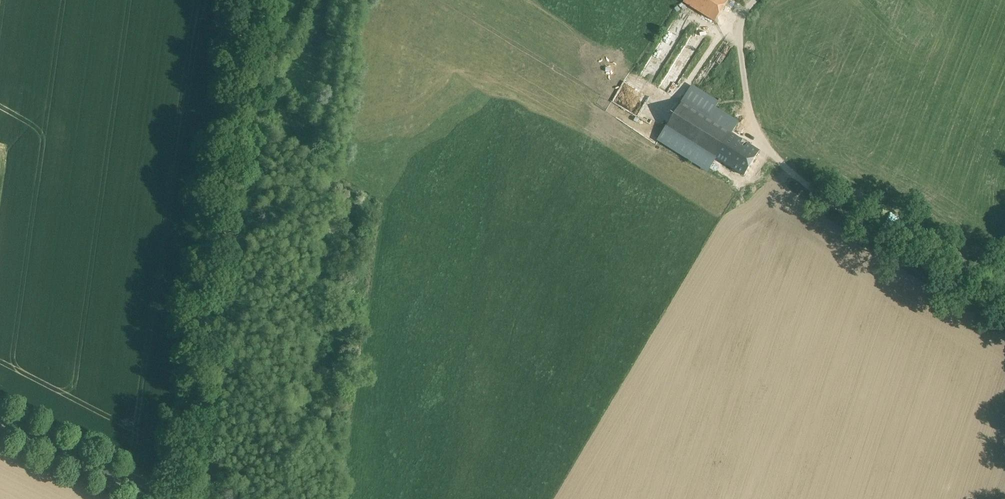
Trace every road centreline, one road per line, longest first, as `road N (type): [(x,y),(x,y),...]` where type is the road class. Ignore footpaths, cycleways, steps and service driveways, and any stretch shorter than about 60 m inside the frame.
road 1 (unclassified): [(172,498),(253,0)]
road 2 (primary): [(0,414),(171,498)]

